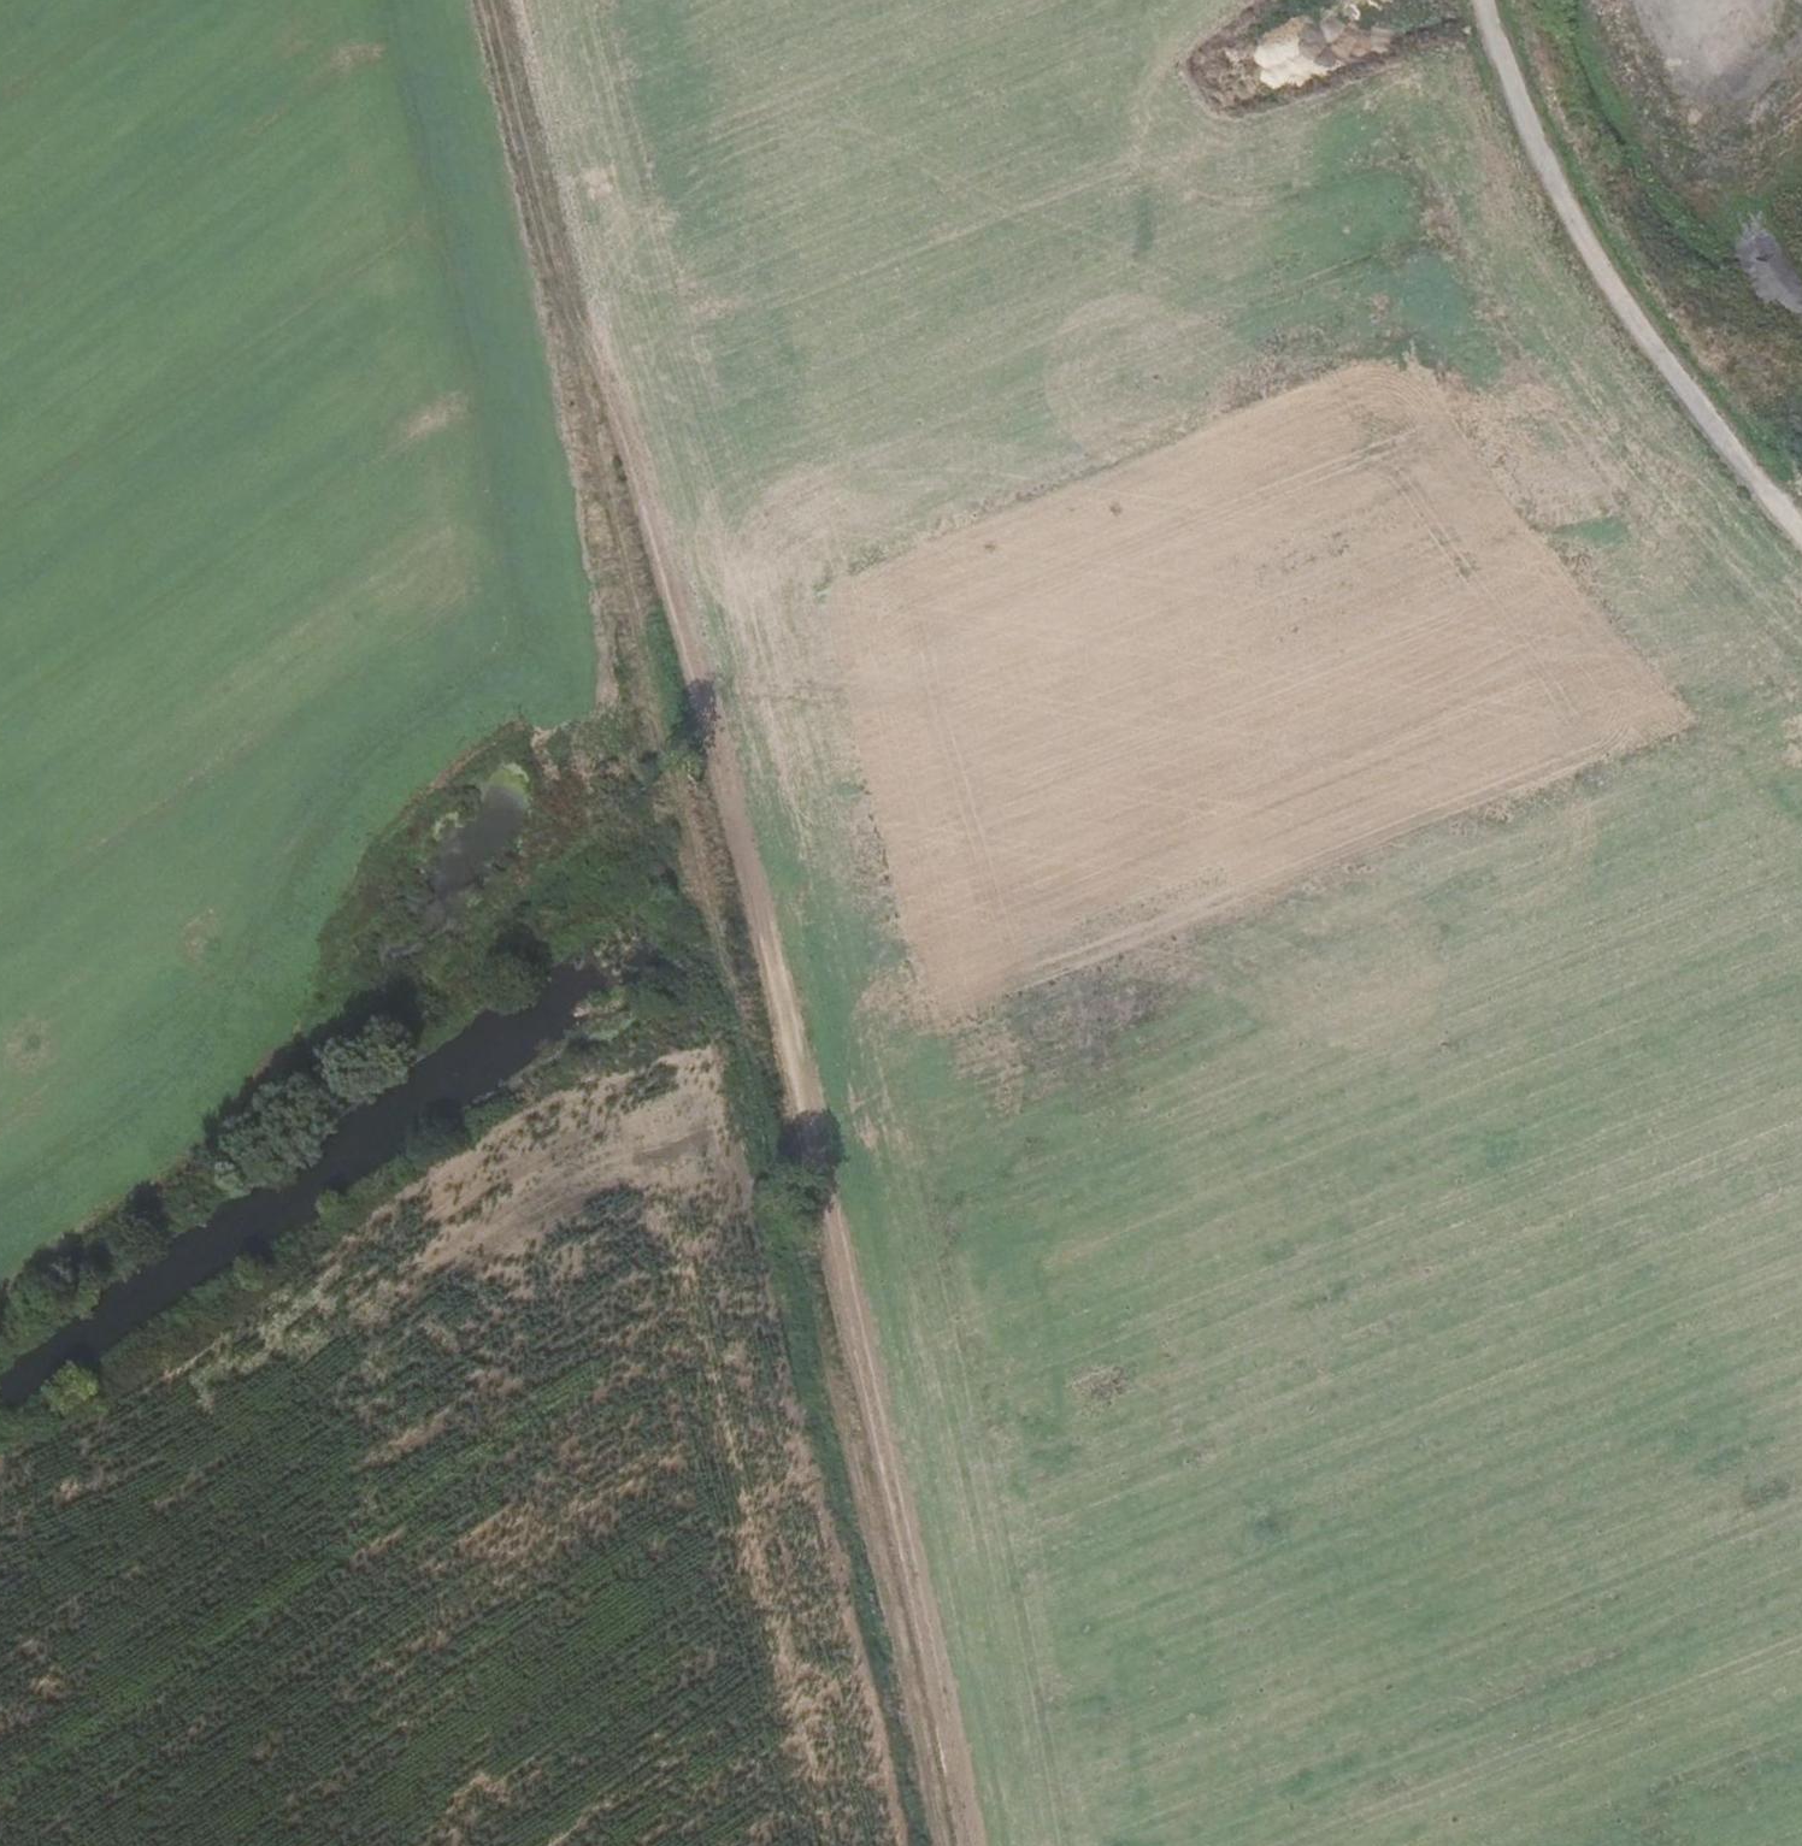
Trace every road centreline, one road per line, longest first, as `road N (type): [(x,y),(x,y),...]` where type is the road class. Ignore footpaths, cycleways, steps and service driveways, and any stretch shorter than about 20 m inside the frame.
road 1 (track): [(488,0),(817,1340),(930,1845)]
road 2 (track): [(1470,0),(1533,179),(1635,344),(1801,545)]

